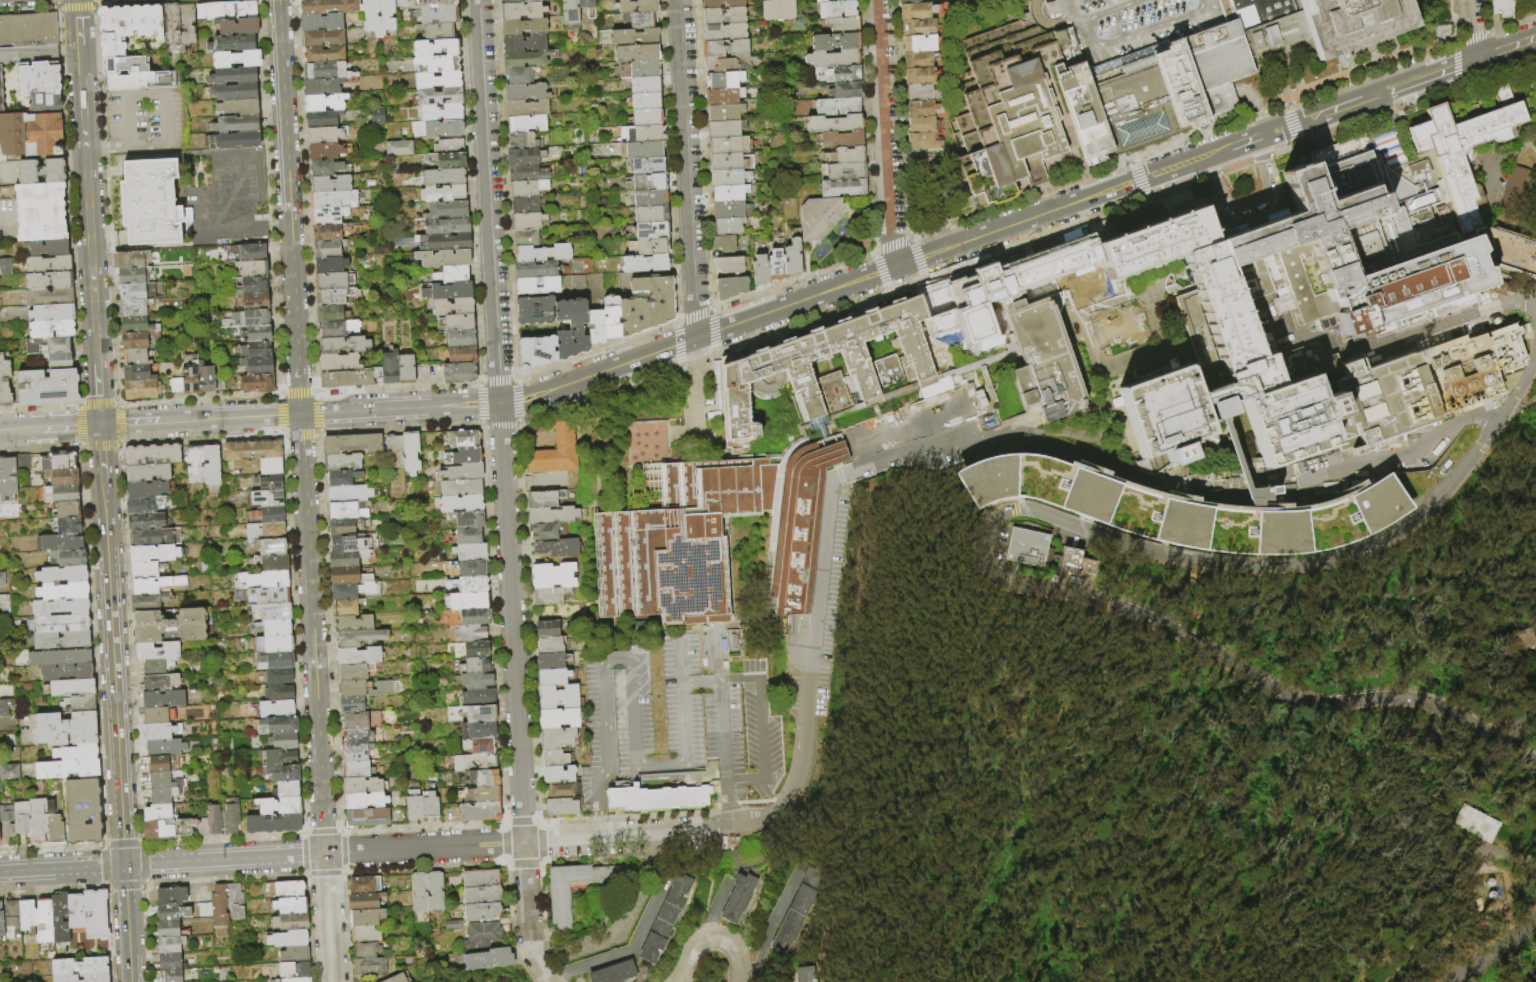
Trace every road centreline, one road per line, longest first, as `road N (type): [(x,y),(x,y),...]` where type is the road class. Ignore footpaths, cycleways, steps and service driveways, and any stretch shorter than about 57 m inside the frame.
road 1 (residential): [(1535,358),(1499,423),(1429,511),(1373,546),(1303,563),(1228,563),(1126,547),(1023,507),(1000,511),(986,525),(985,564),(997,575),(1141,615),(1286,695),(1337,704)]
road 2 (residential): [(476,0),(534,958)]
road 3 (tertiary): [(1207,155),(499,403)]
road 4 (residential): [(300,414),(324,854)]
road 5 (residential): [(277,0),(300,414)]
road 6 (secondary): [(103,484),(125,865)]
road 7 (residential): [(677,0),(696,338)]
road 8 (secondary): [(79,46),(97,364)]
road 9 (residential): [(878,0),(890,233)]
road 10 (residential): [(752,827),(523,841)]
road 11 (residential): [(1535,763),(1429,703),(1337,704)]
road 12 (residential): [(523,841),(324,854)]
road 13 (residential): [(324,854),(125,865)]
road 14 (residential): [(1535,304),(1492,308),(1366,353)]
road 15 (tertiary): [(300,414),(164,421)]
road 16 (tertiary): [(1388,90),(1266,134)]
road 17 (residential): [(324,854),(330,981)]
road 18 (residential): [(125,865),(0,872)]
road 19 (residential): [(679,981),(701,938),(715,934),(739,947),(741,981)]

